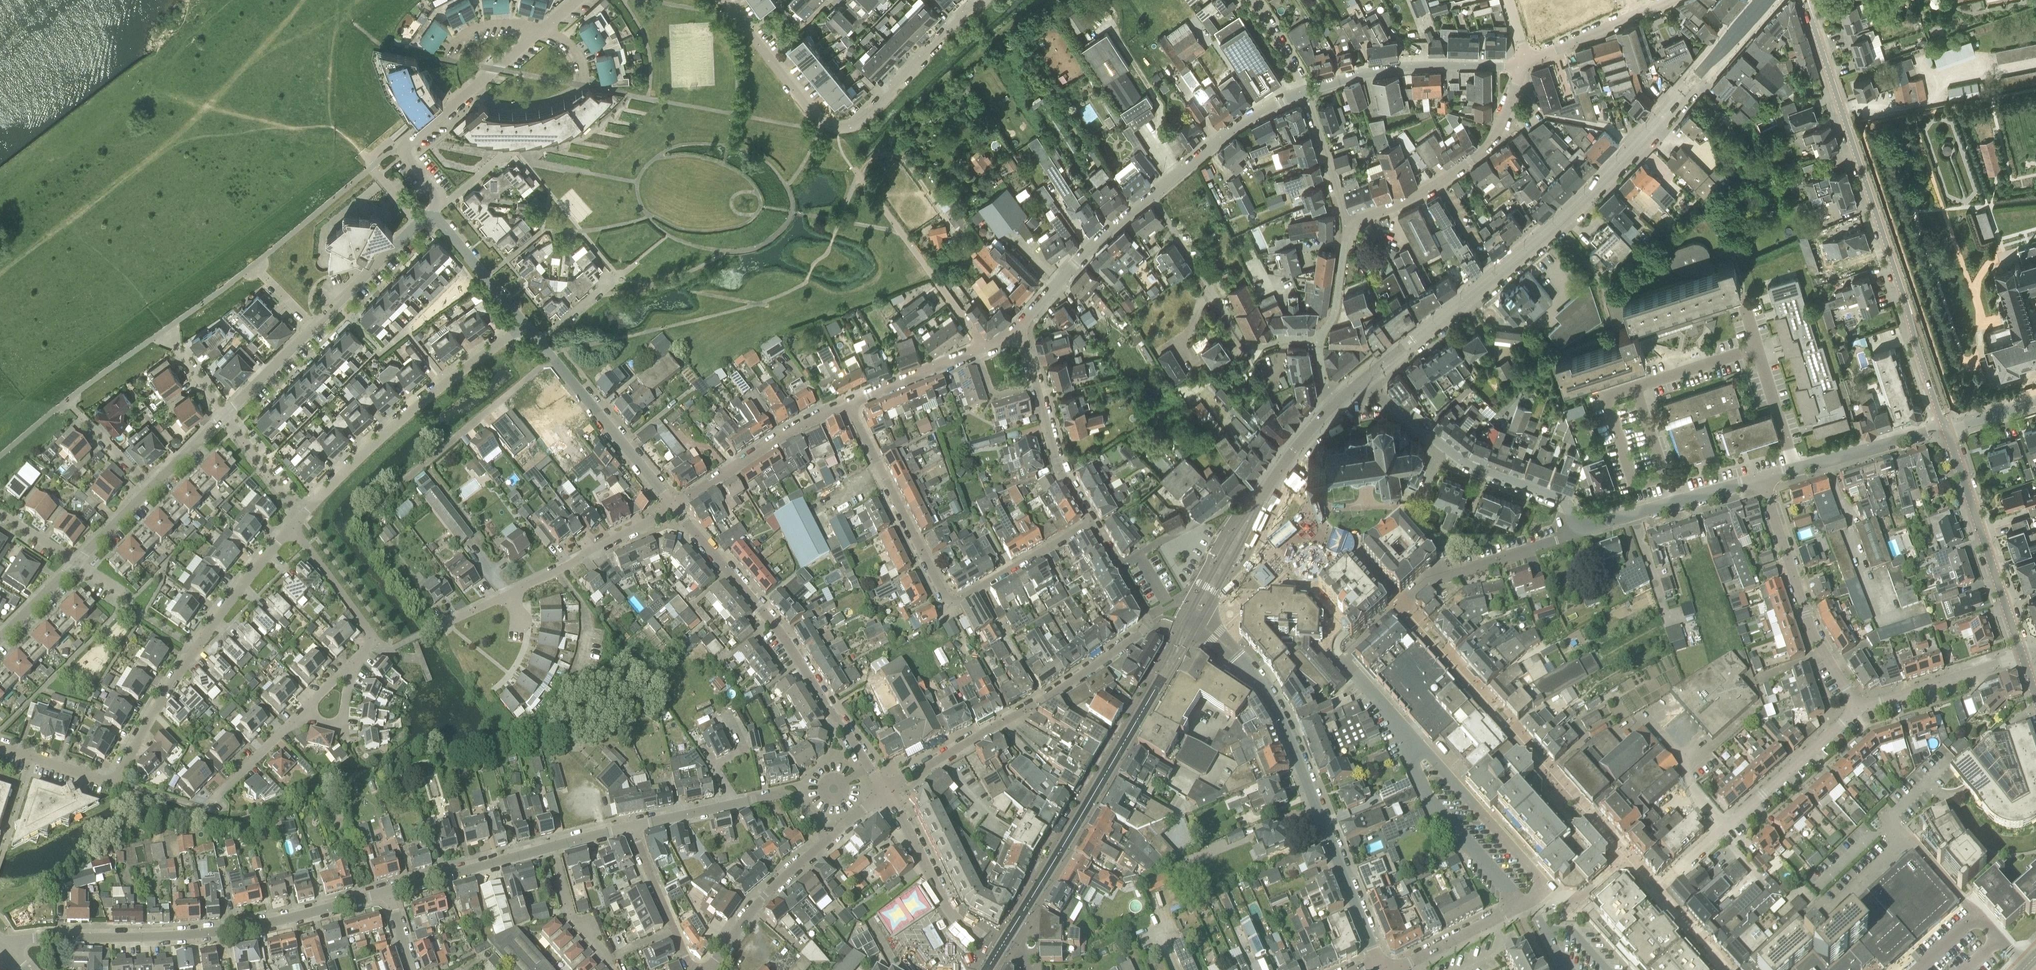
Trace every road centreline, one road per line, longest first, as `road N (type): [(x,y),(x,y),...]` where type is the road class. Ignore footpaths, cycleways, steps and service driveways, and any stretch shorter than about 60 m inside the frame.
road 1 (secondary): [(1362,382),(1557,223),(1764,0)]
road 2 (tertiary): [(1805,0),(1946,429)]
road 3 (residential): [(0,748),(115,780),(194,648),(292,527)]
road 4 (residential): [(887,792),(1066,686),(1149,622),(1091,522)]
road 5 (residential): [(847,404),(949,606),(1091,522)]
road 6 (residential): [(1,943),(235,931),(387,892)]
road 7 (residential): [(212,809),(371,644),(292,527)]
road 8 (residential): [(887,792),(783,634),(675,506)]
road 9 (secondary): [(1002,948),(1176,656)]
road 10 (residential): [(1378,960),(1278,712),(1236,656)]
road 11 (residential): [(299,518),(404,416),(525,324)]
road 12 (residential): [(1656,890),(1859,709)]
road 13 (residential): [(1579,525),(1566,502),(1463,462),(1362,382)]
road 14 (residential): [(441,625),(675,506)]
road 15 (residential): [(1522,906),(1544,886),(1389,713)]
road 16 (residential): [(1859,709),(1814,636),(1761,480)]
road 17 (residential): [(1152,196),(1248,346),(1319,337)]
road 18 (residential): [(1523,66),(1483,150),(1422,194),(1347,222)]
road 19 (tertiary): [(1946,429),(2022,656)]
road 20 (residential): [(1389,713),(1425,796),(1522,906)]
road 21 (unclassified): [(375,507),(552,358)]
road 22 (residential): [(401,149),(577,0)]
road 23 (residential): [(630,827),(777,795),(794,799),(829,839)]
road 24 (residential): [(1306,92),(1401,66),(1523,66)]
road 25 (residential): [(985,347),(859,176)]
road 26 (residential): [(1091,522),(1060,466),(1020,326)]
road 27 (residential): [(1400,606),(1423,585),(1573,537),(1579,525)]
road 28 (residential): [(675,506),(789,431),(847,404)]
road 29 (residential): [(1002,948),(954,920),(887,792)]
road 30 (residential): [(839,132),(858,128),(985,0)]
road 31 (residential): [(675,506),(552,358)]
road 32 (residential): [(1761,480),(1946,429)]
road 33 (residential): [(1579,525),(1761,480)]
road 34 (residential): [(1152,196),(1237,126),(1306,92)]
road 35 (residential): [(1020,326),(1094,244),(1152,196)]
road 36 (residential): [(709,969),(778,883),(829,839)]
road 37 (residential): [(839,132),(823,126),(724,0)]
road 38 (residential): [(1859,709),(2022,656)]
road 39 (residential): [(387,892),(552,847)]
road 40 (residential): [(313,327),(433,214)]
road 41 (track): [(859,176),(882,155),(905,162),(967,250)]
road 42 (residential): [(699,969),(630,827)]
road 43 (residential): [(1528,62),(1668,0)]
road 44 (residential): [(847,404),(985,347)]
road 45 (residential): [(525,324),(433,214)]
road 46 (secondary): [(1252,514),(1339,401)]
road 47 (residential): [(1395,969),(1522,906)]
road 48 (residential): [(614,969),(571,918),(552,847)]
road 49 (residential): [(1306,92),(1347,222)]
road 50 (residential): [(299,518),(226,414)]
road 51 (residential): [(226,414),(313,327)]

